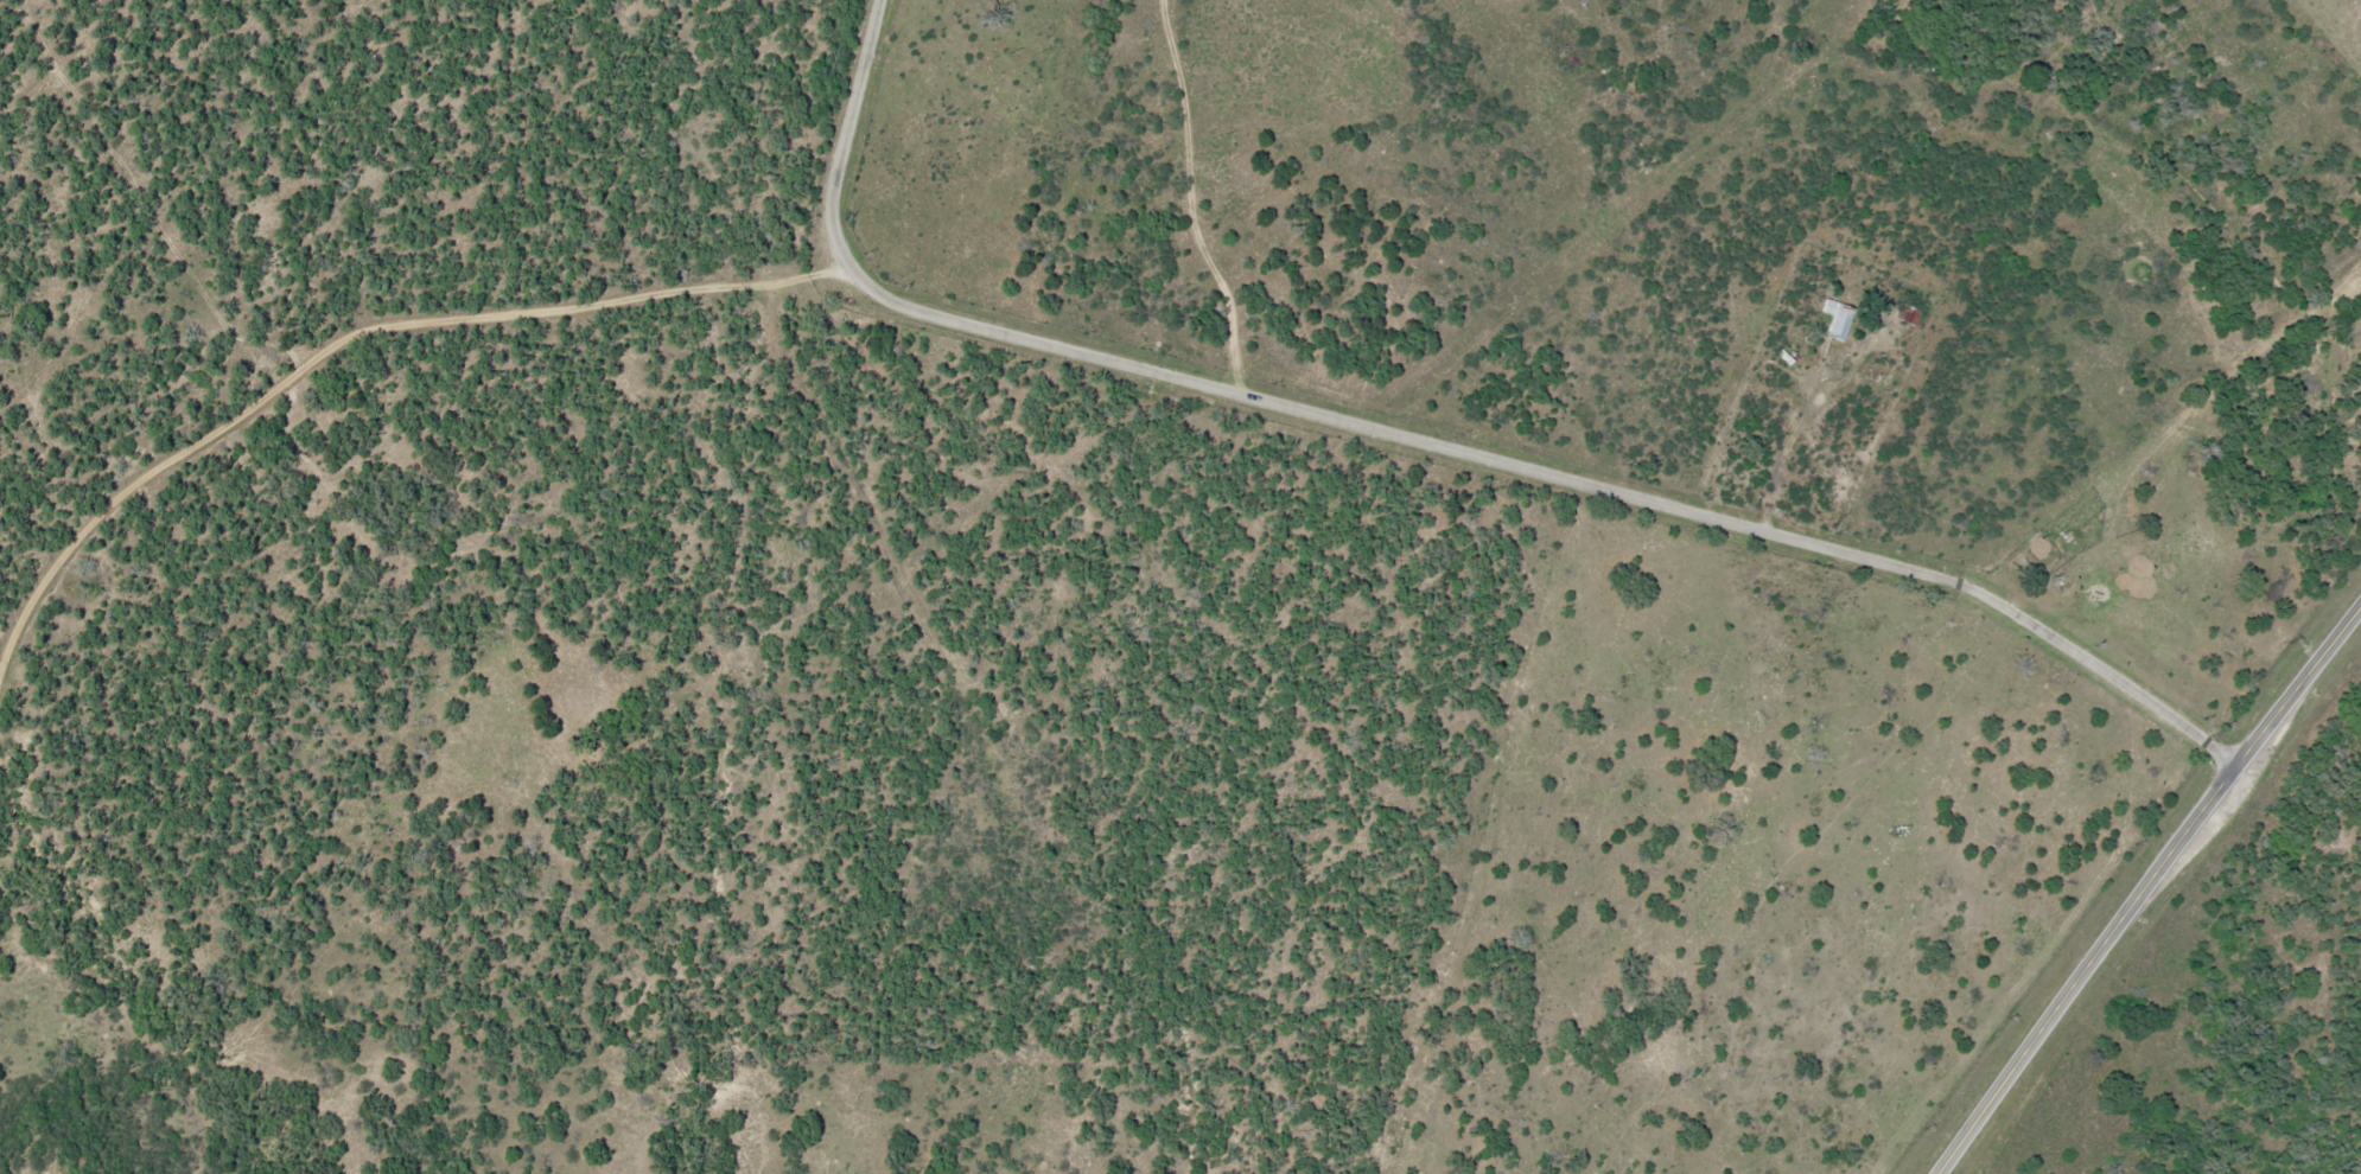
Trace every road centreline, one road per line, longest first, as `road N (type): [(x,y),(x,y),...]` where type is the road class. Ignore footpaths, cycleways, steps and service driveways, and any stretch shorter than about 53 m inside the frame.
road 1 (residential): [(2238,770),(2134,691),(1954,585),(959,325),(885,299),(846,261),(834,204),(883,0)]
road 2 (residential): [(846,261),(815,279),(368,333),(132,492),(38,599),(0,669)]
road 3 (tertiary): [(1940,1173),(2360,606)]

